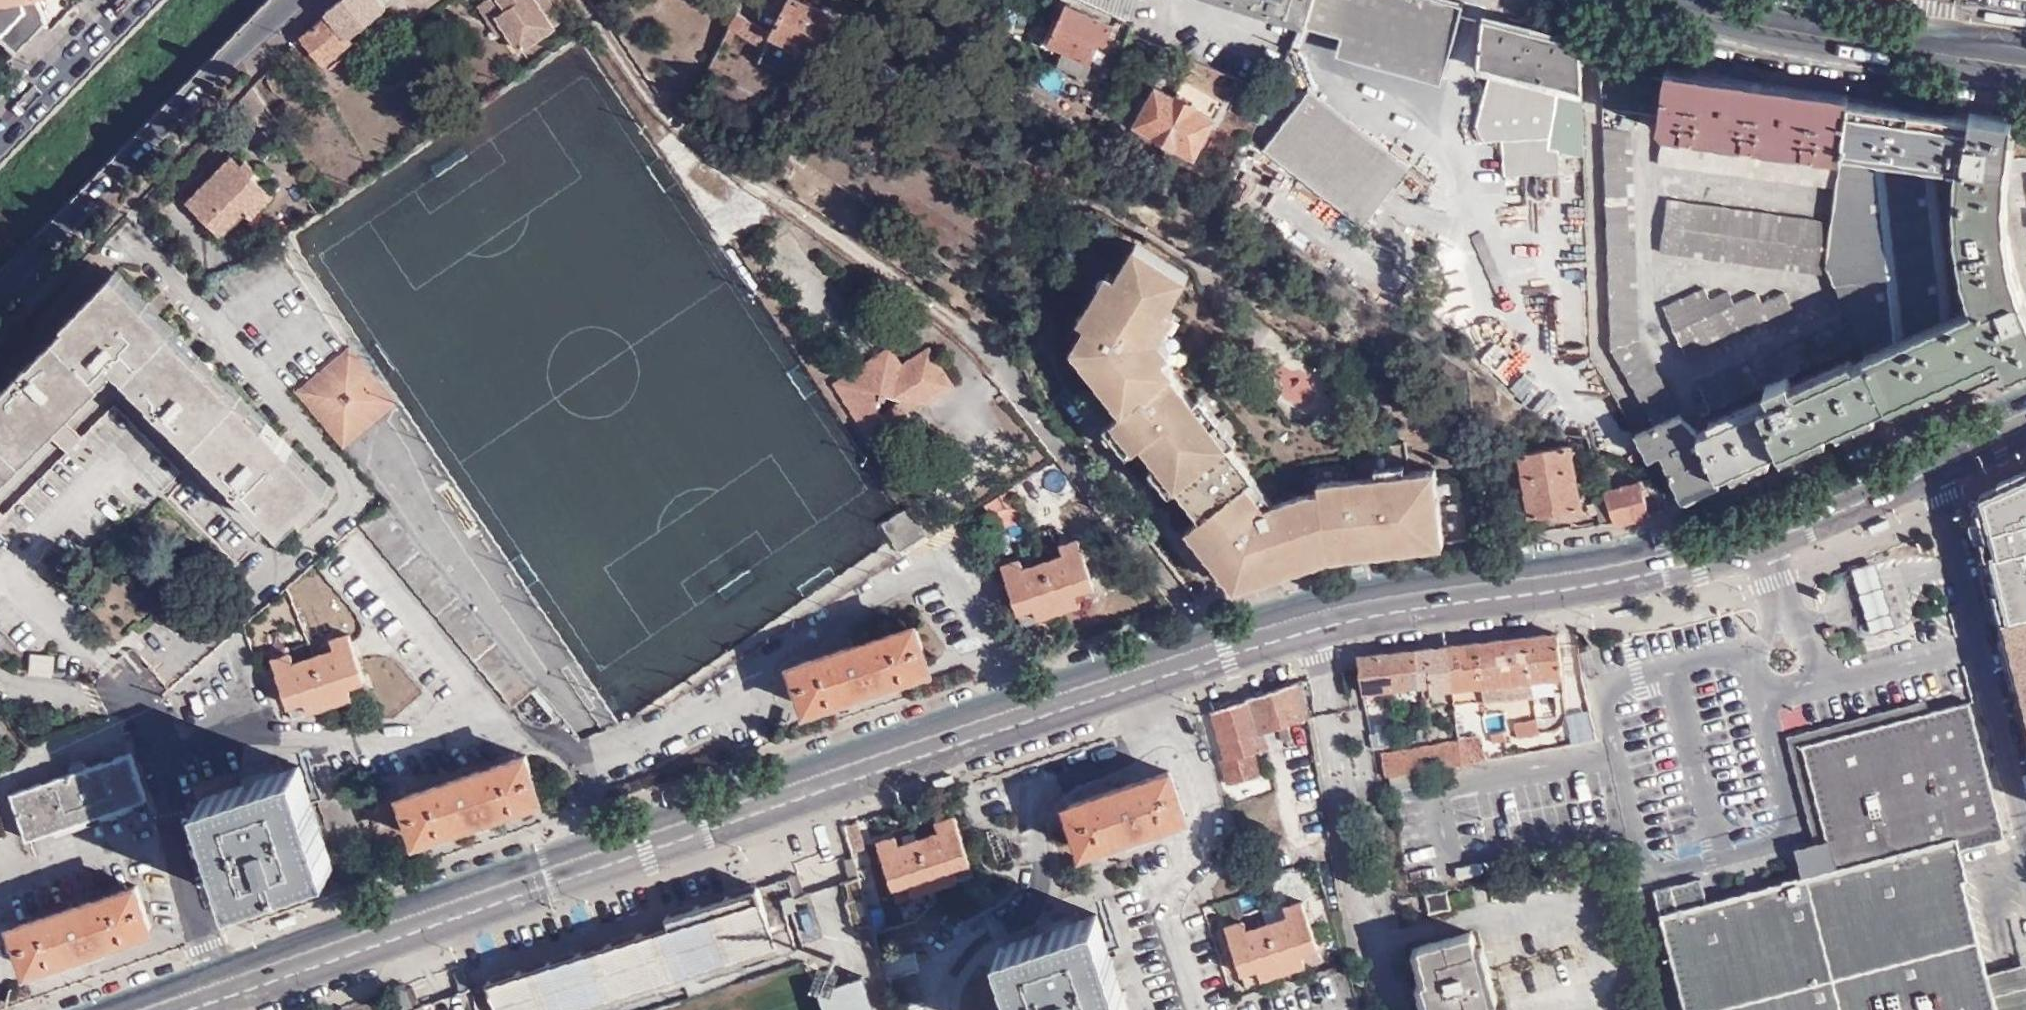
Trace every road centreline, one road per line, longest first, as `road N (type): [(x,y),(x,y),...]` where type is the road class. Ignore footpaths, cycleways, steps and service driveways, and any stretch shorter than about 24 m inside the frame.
road 1 (primary): [(156,1009),(1321,616),(1662,563),(1933,462)]
road 2 (primary): [(0,292),(288,0)]
road 3 (residential): [(2025,799),(1933,462)]
road 4 (primary): [(2025,67),(1697,14)]
road 5 (primary): [(136,0),(0,133)]

